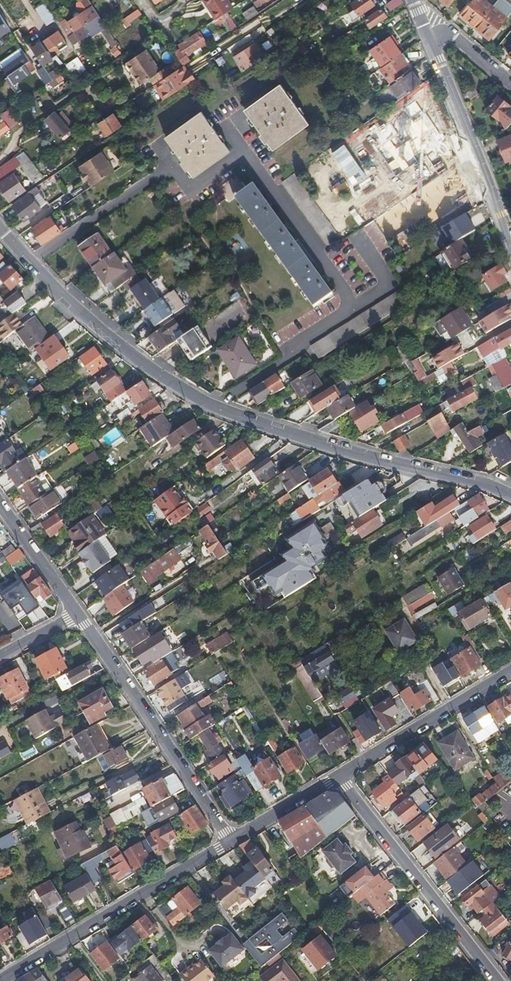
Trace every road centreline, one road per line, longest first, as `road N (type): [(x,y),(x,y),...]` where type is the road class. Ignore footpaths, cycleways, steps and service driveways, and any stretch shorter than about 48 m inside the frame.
road 1 (residential): [(0,228),(83,314),(189,393),(510,500)]
road 2 (residential): [(0,980),(228,843)]
road 3 (residential): [(228,843),(86,621)]
road 4 (residential): [(500,980),(337,778)]
road 5 (residential): [(432,33),(510,233)]
road 6 (residential): [(337,778),(510,672)]
road 7 (residential): [(86,621),(0,501)]
road 8 (residential): [(228,843),(337,778)]

